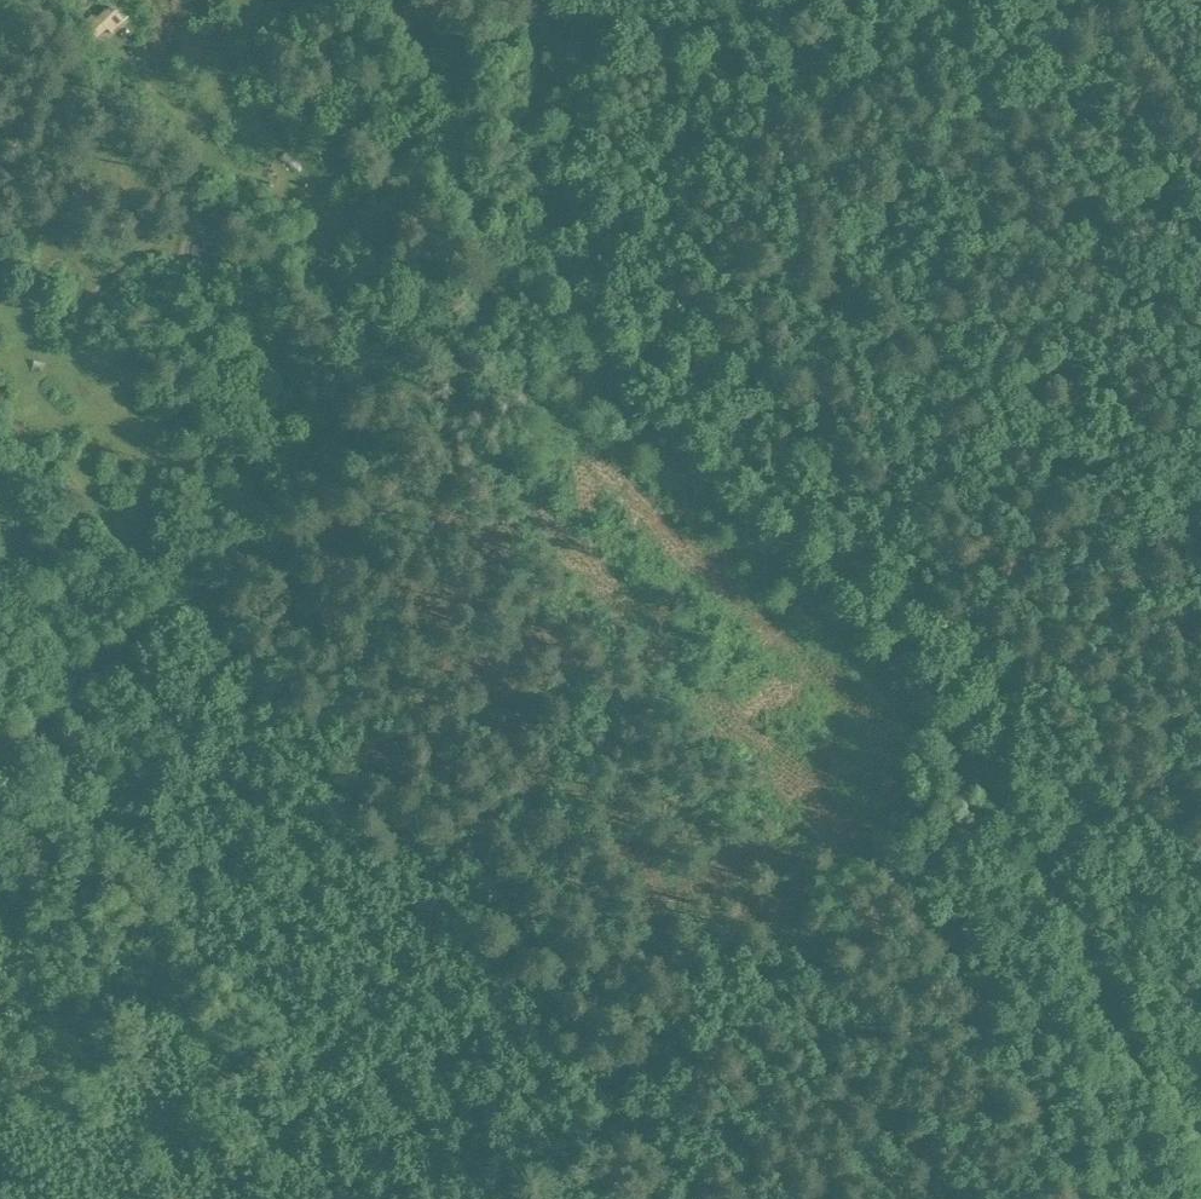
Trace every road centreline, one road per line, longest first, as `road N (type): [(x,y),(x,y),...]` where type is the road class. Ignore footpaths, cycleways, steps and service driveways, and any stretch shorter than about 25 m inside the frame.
road 1 (track): [(534,9),(545,208),(584,322),(622,400),(971,771),(1063,905),(1200,1154)]
road 2 (track): [(118,34),(203,106),(200,128),(177,168),(157,235),(114,267),(93,296),(63,376),(143,447),(242,470),(263,484),(283,549)]
road 3 (track): [(283,549),(622,400)]
road 4 (track): [(283,549),(157,623),(61,710),(0,751)]
road 5 (track): [(533,0),(534,9),(655,12),(761,12),(815,0)]
road 6 (track): [(106,670),(0,549)]

